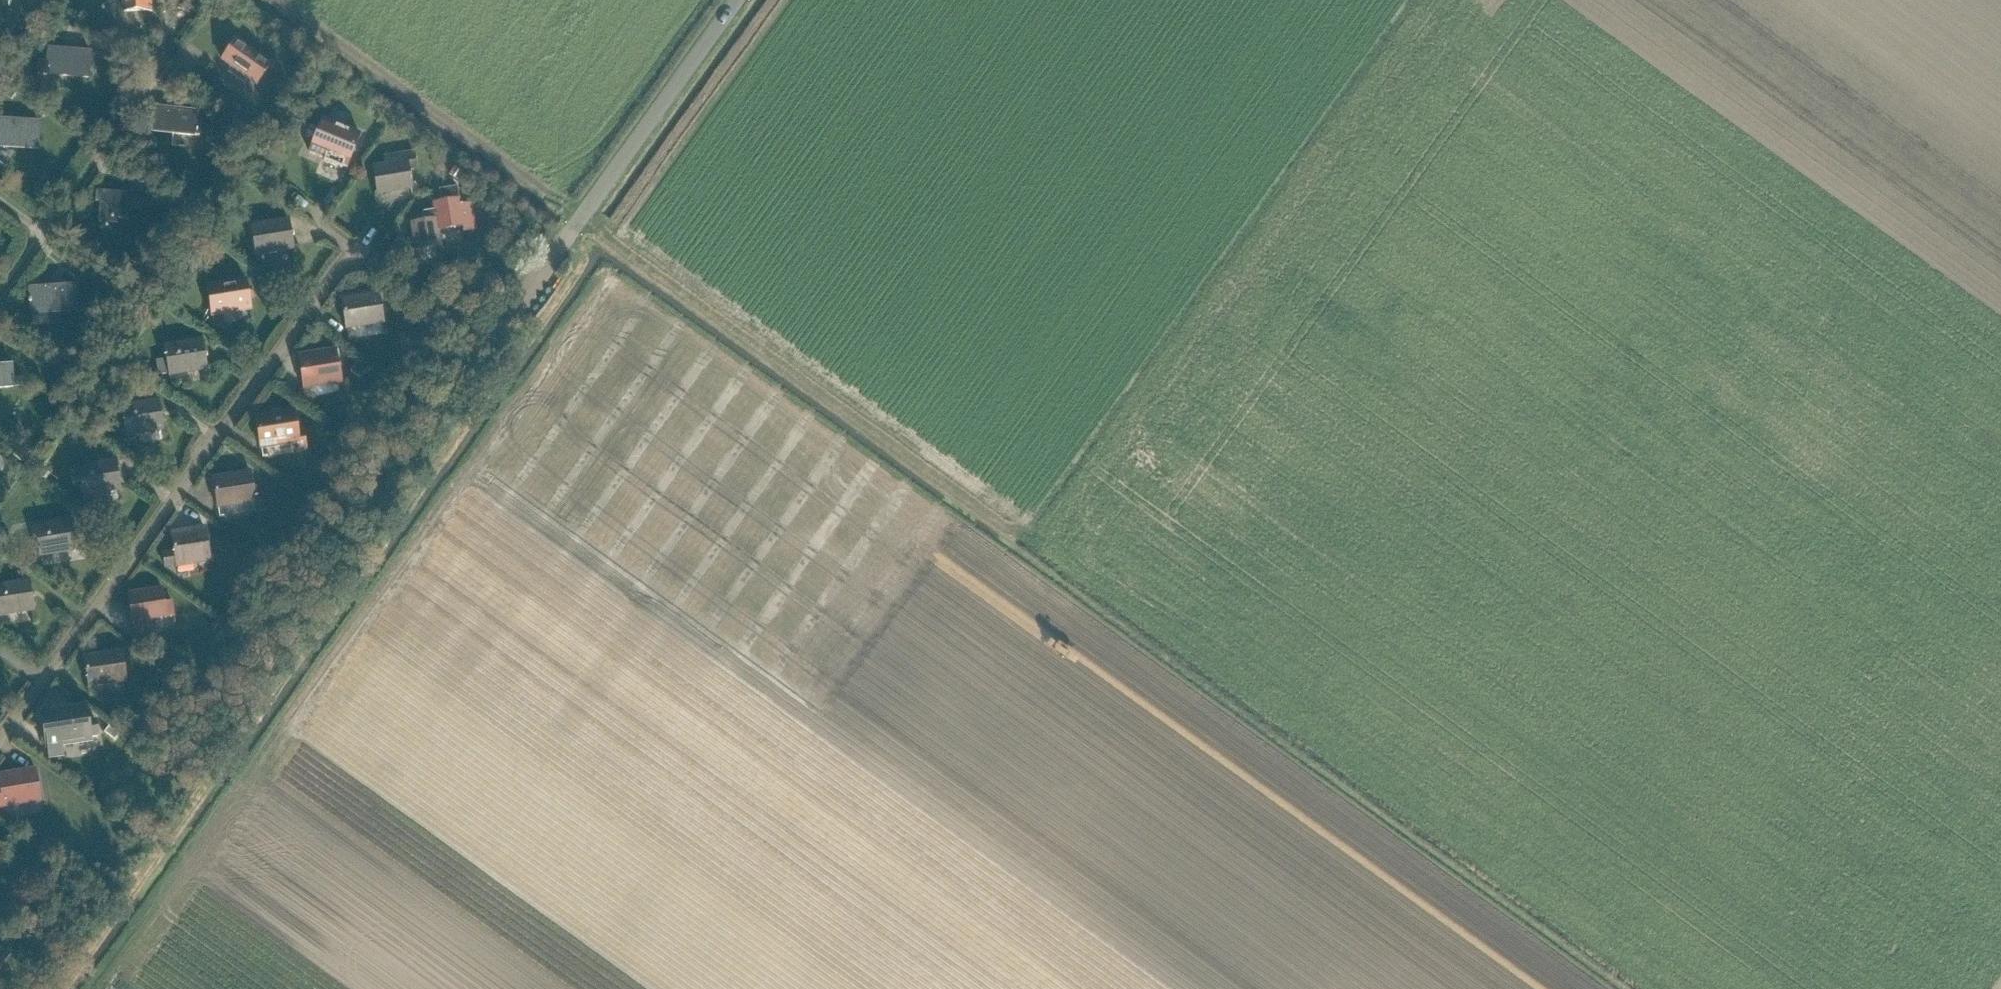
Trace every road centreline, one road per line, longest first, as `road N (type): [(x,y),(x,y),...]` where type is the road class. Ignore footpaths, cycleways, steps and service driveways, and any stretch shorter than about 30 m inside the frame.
road 1 (unclassified): [(566,236),(736,0)]

